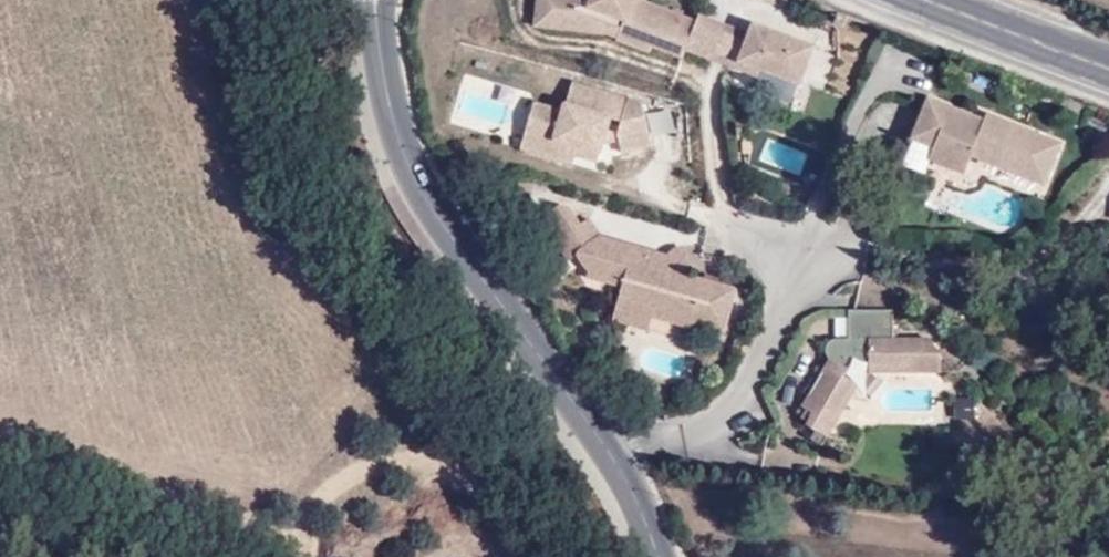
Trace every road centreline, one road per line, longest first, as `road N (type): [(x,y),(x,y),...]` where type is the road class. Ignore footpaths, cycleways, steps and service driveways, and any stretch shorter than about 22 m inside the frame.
road 1 (tertiary): [(374,0),(384,81),(433,209),(588,443)]
road 2 (residential): [(810,237),(742,390),(698,425),(642,442),(588,443)]
road 3 (secondary): [(931,0),(1108,63)]
road 4 (tertiary): [(588,443),(654,556)]

